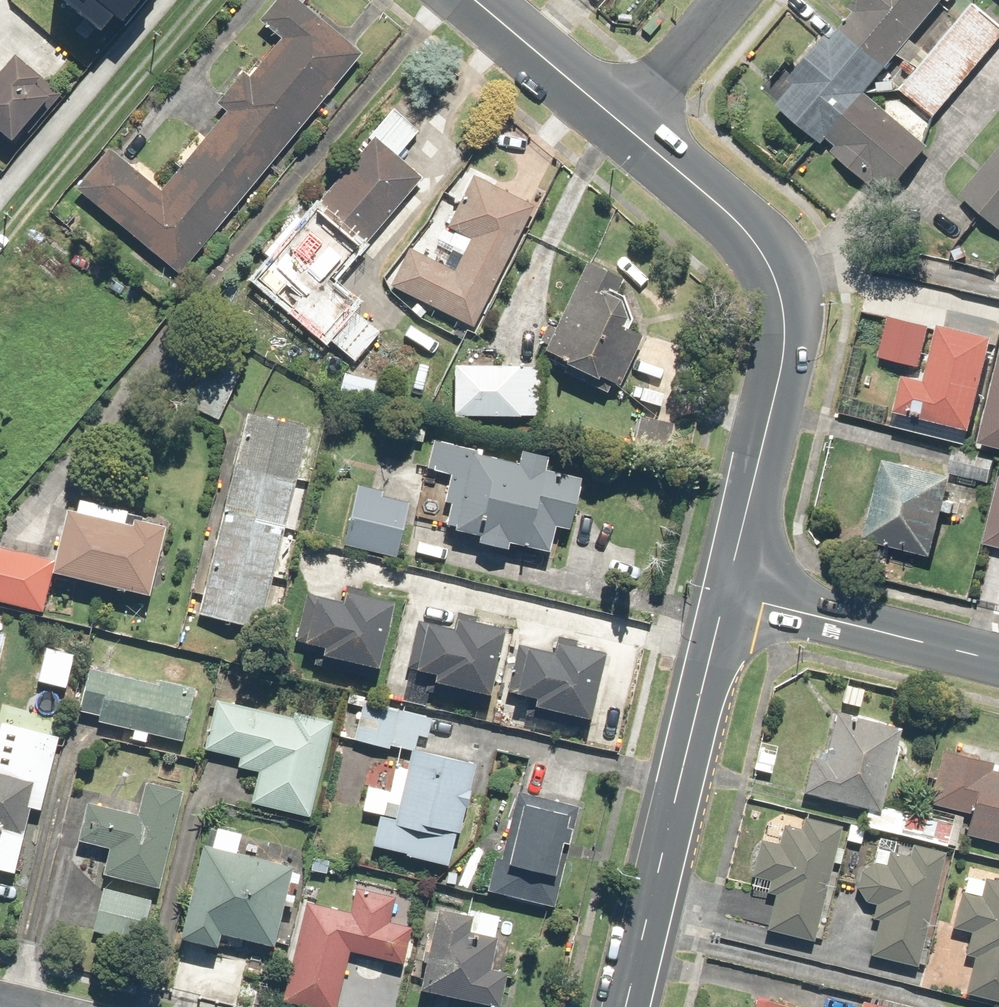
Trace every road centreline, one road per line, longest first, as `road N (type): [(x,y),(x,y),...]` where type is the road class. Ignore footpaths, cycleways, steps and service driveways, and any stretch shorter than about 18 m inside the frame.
road 1 (secondary): [(628,122),(732,215),(782,292),(787,337),(732,596)]
road 2 (tertiary): [(732,596),(625,1006)]
road 3 (secondary): [(998,659),(732,596)]
road 4 (secondary): [(482,0),(628,122)]
road 5 (residential): [(731,0),(628,122)]

